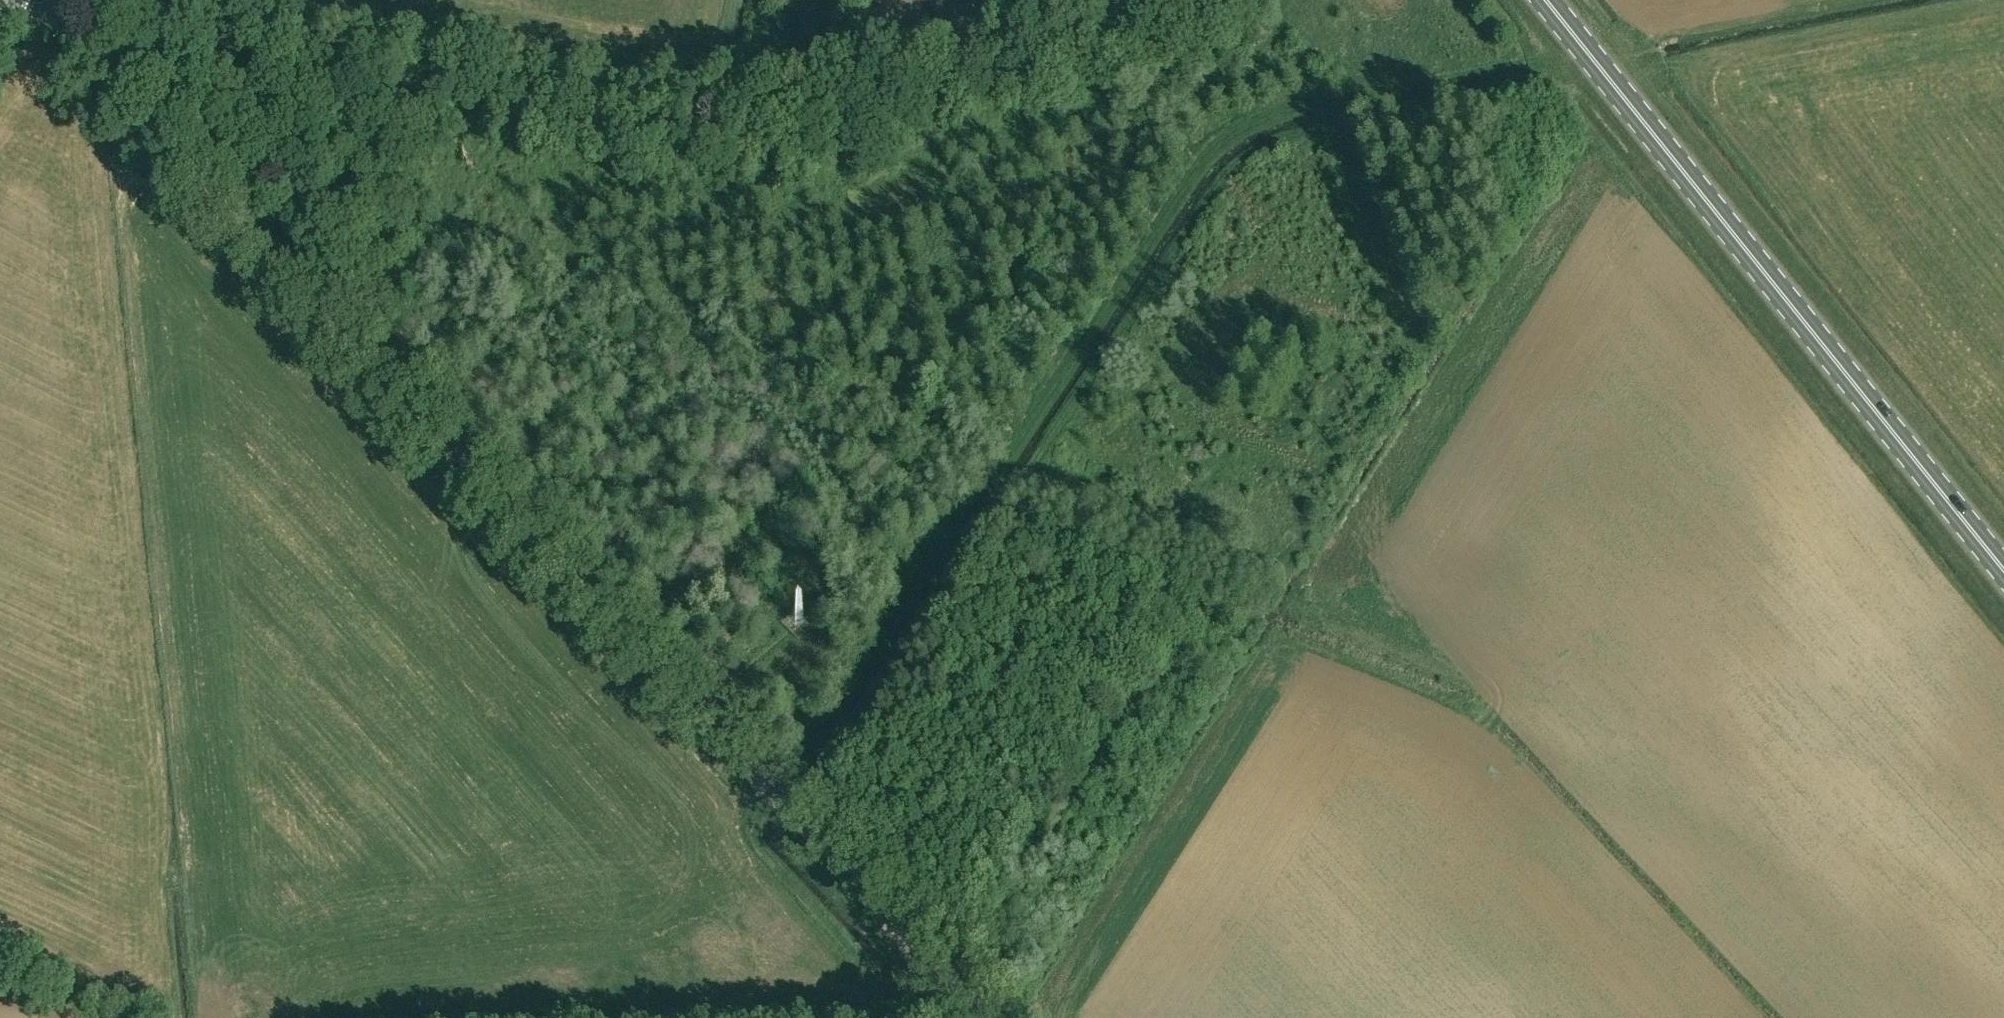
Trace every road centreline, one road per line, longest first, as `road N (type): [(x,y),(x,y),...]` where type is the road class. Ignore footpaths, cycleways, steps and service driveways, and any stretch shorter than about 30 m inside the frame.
road 1 (unclassified): [(977,1017),(36,0)]
road 2 (primary): [(1551,0),(2003,562)]
road 3 (track): [(38,1),(172,20)]

